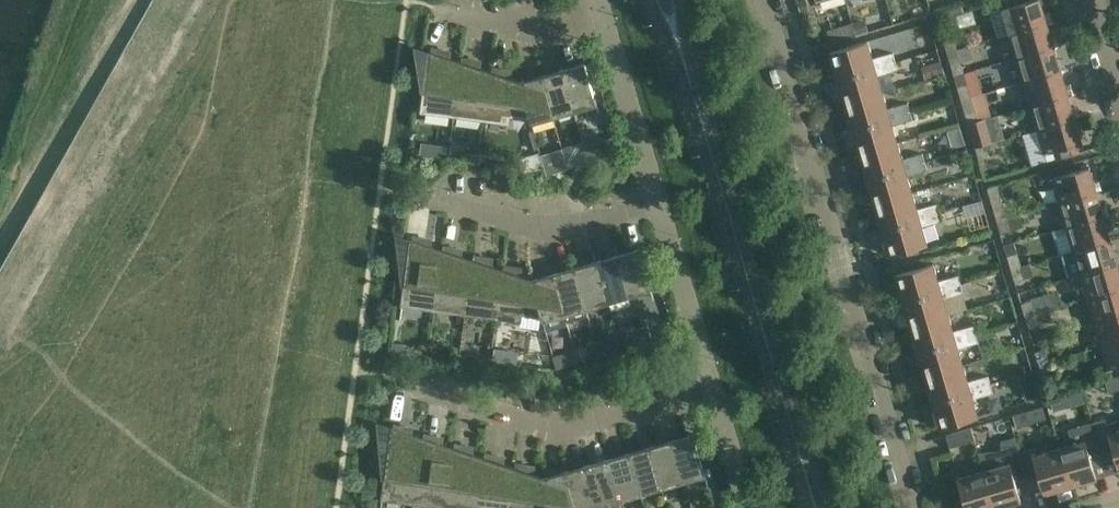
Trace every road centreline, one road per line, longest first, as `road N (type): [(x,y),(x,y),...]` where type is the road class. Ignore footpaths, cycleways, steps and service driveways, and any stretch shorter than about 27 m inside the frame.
road 1 (tertiary): [(819,507),(668,0)]
road 2 (residential): [(911,507),(761,0)]
road 3 (residential): [(708,393),(553,430),(403,384)]
road 4 (residential): [(655,207),(559,231),(417,196)]
road 5 (residential): [(655,207),(600,9)]
road 6 (residential): [(708,393),(655,207)]
road 7 (residential): [(444,19),(529,29),(600,9)]
road 8 (residential): [(743,507),(708,393)]

